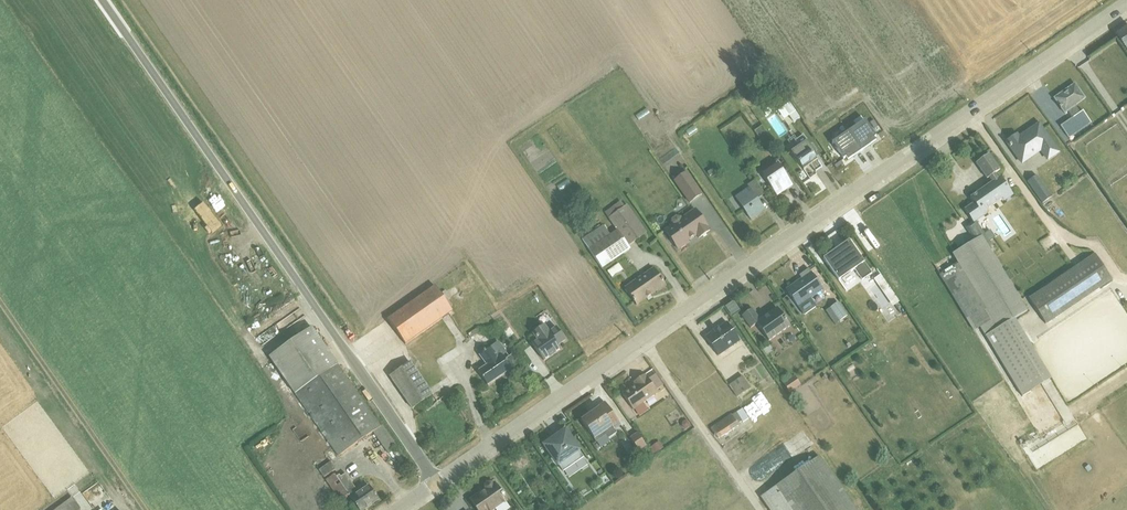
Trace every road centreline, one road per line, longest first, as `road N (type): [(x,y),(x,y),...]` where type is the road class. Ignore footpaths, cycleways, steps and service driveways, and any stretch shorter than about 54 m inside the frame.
road 1 (unclassified): [(438,485),(100,0)]
road 2 (tertiary): [(644,342),(1126,6)]
road 3 (tertiary): [(438,485),(644,342)]
road 4 (unclassified): [(644,342),(760,509)]

